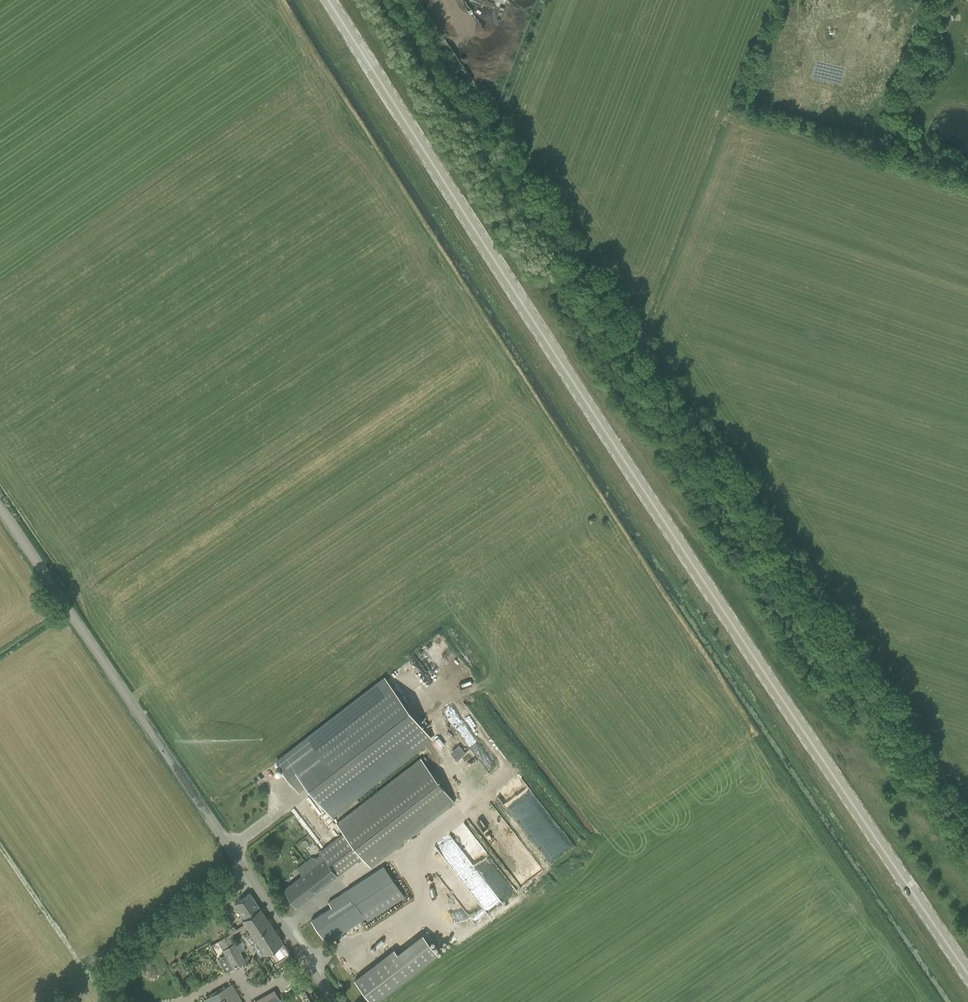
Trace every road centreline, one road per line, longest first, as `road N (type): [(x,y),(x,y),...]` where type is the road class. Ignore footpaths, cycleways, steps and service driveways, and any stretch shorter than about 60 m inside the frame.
road 1 (primary): [(967,972),(323,0)]
road 2 (unclassified): [(335,1001),(0,516)]
road 3 (track): [(0,847),(98,992)]

